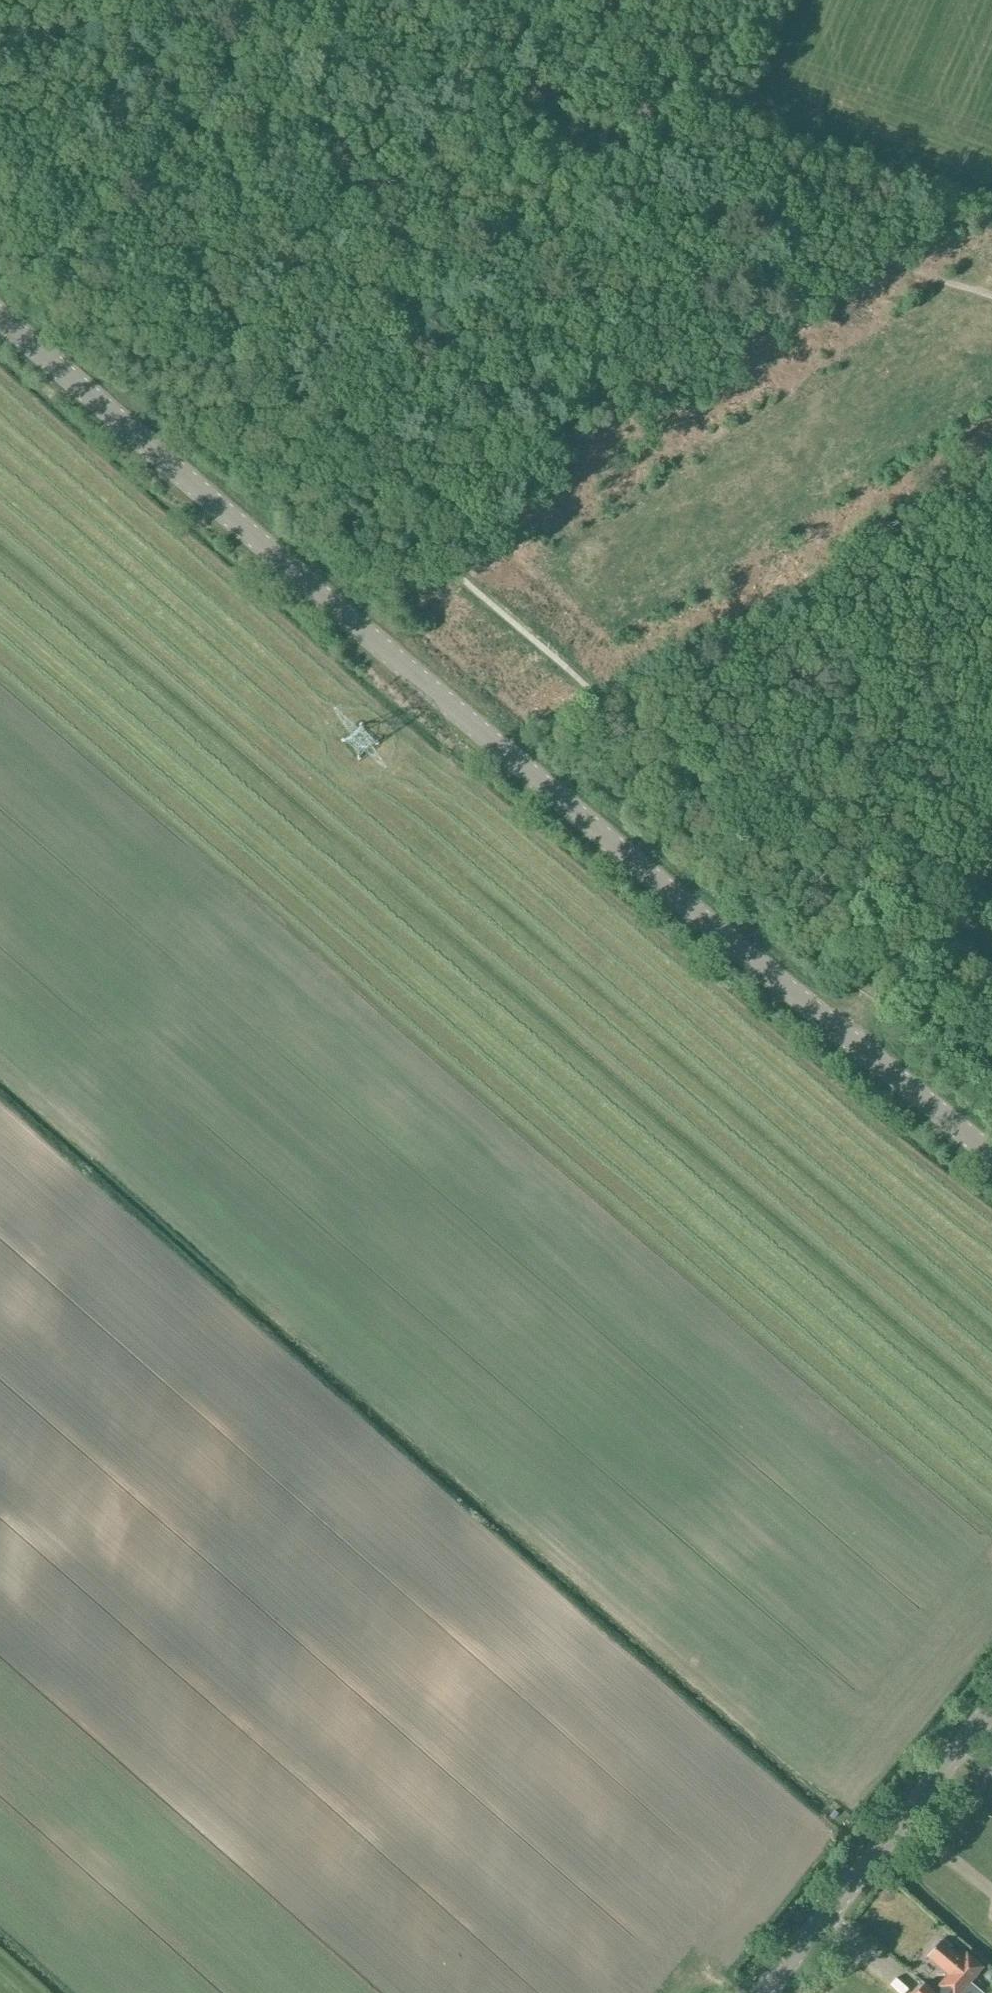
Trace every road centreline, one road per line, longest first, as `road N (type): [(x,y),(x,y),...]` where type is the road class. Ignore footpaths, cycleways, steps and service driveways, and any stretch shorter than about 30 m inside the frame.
road 1 (tertiary): [(991,1158),(0,346)]
road 2 (tertiary): [(767,1992),(991,1711)]

